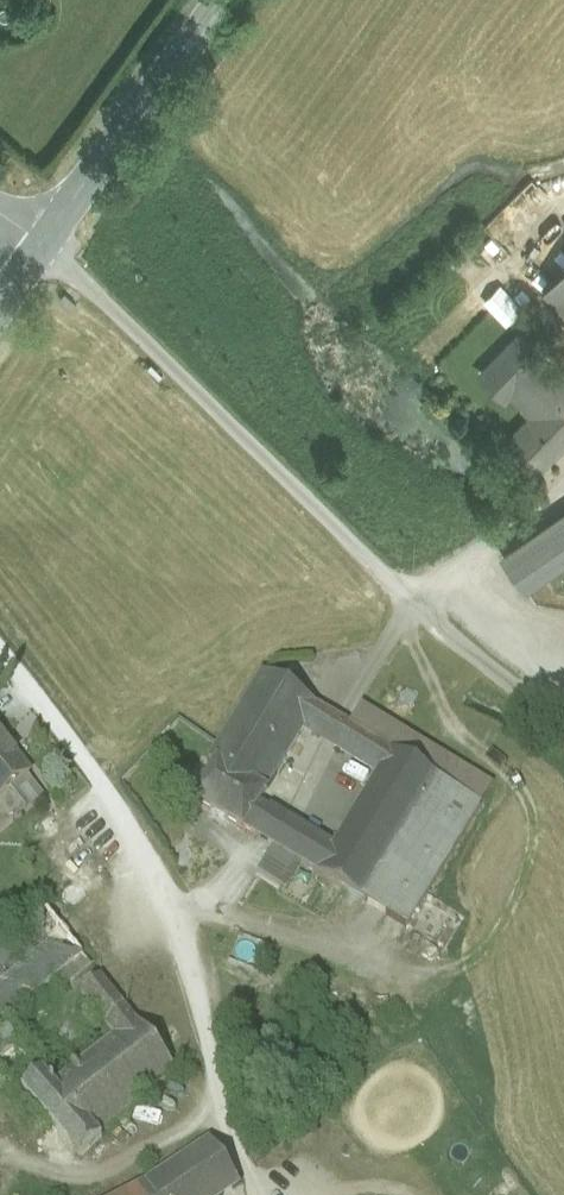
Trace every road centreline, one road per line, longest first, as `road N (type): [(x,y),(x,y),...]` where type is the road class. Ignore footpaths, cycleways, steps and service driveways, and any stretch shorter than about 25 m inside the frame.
road 1 (unclassified): [(563,726),(474,656),(34,245)]
road 2 (secondary): [(212,0),(34,245)]

